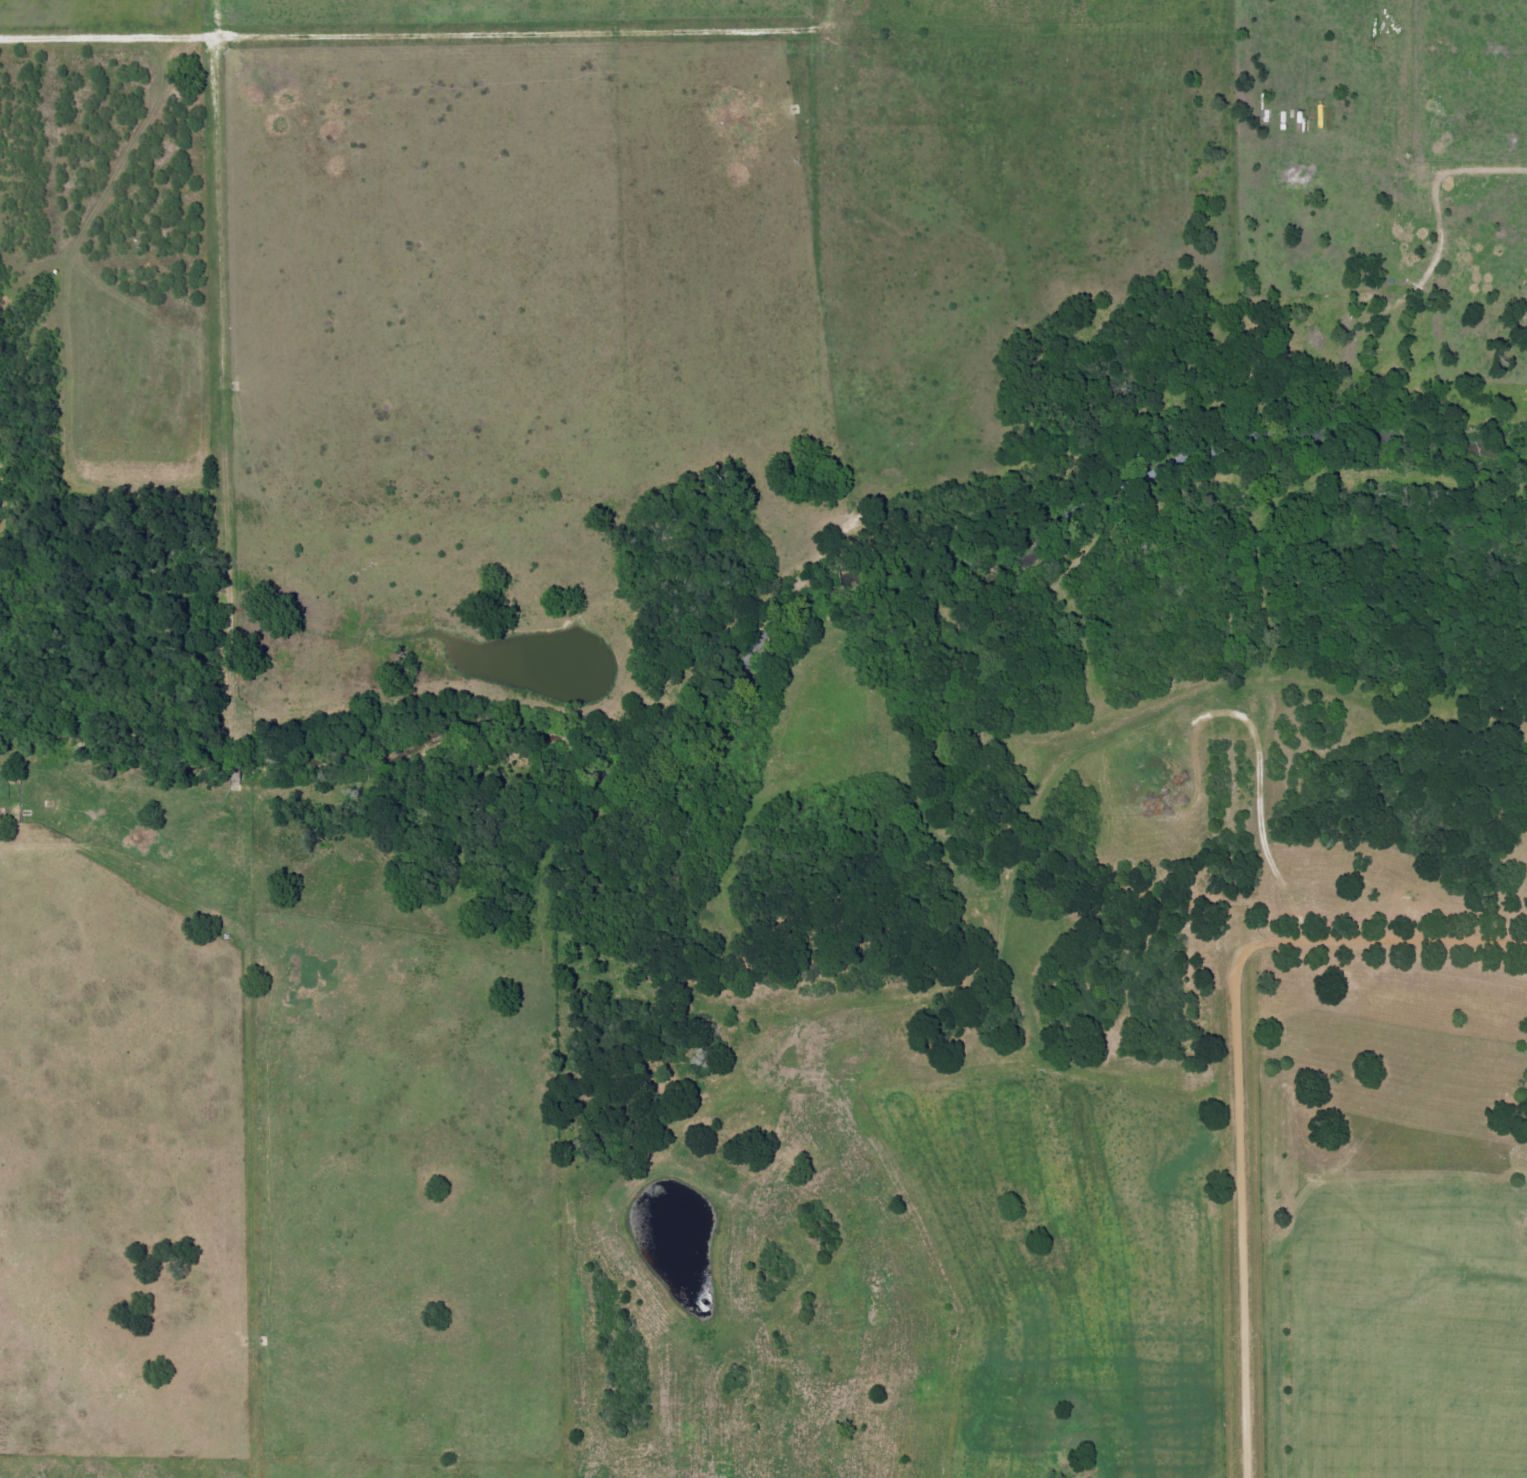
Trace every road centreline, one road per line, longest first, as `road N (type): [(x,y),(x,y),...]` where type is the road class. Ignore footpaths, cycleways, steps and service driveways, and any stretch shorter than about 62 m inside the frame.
road 1 (residential): [(1243,1477),(1233,990),(1239,961),(1270,944),(1526,947)]

